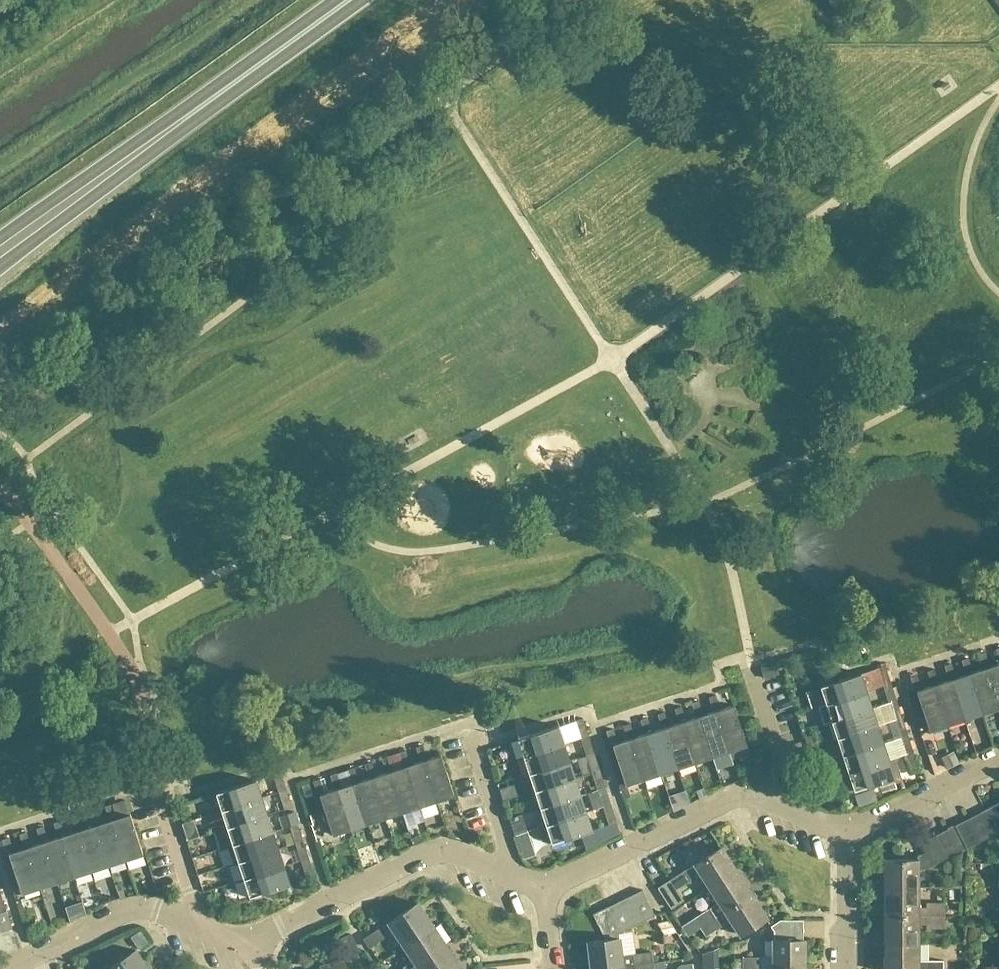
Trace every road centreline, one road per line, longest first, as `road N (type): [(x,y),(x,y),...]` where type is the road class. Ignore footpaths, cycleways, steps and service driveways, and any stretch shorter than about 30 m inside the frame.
road 1 (residential): [(255,942),(427,854),(509,873)]
road 2 (residential): [(545,887),(731,799),(793,814)]
road 3 (trunk): [(0,263),(180,122)]
road 4 (trunk): [(180,122),(0,242)]
road 5 (residential): [(7,968),(138,909),(201,930)]
road 6 (trunk): [(180,122),(350,0)]
road 7 (residential): [(845,834),(998,759)]
road 8 (residential): [(793,814),(751,679)]
road 9 (residential): [(847,968),(845,834)]
road 10 (residential): [(201,930),(164,804)]
road 11 (residential): [(509,873),(472,753)]

